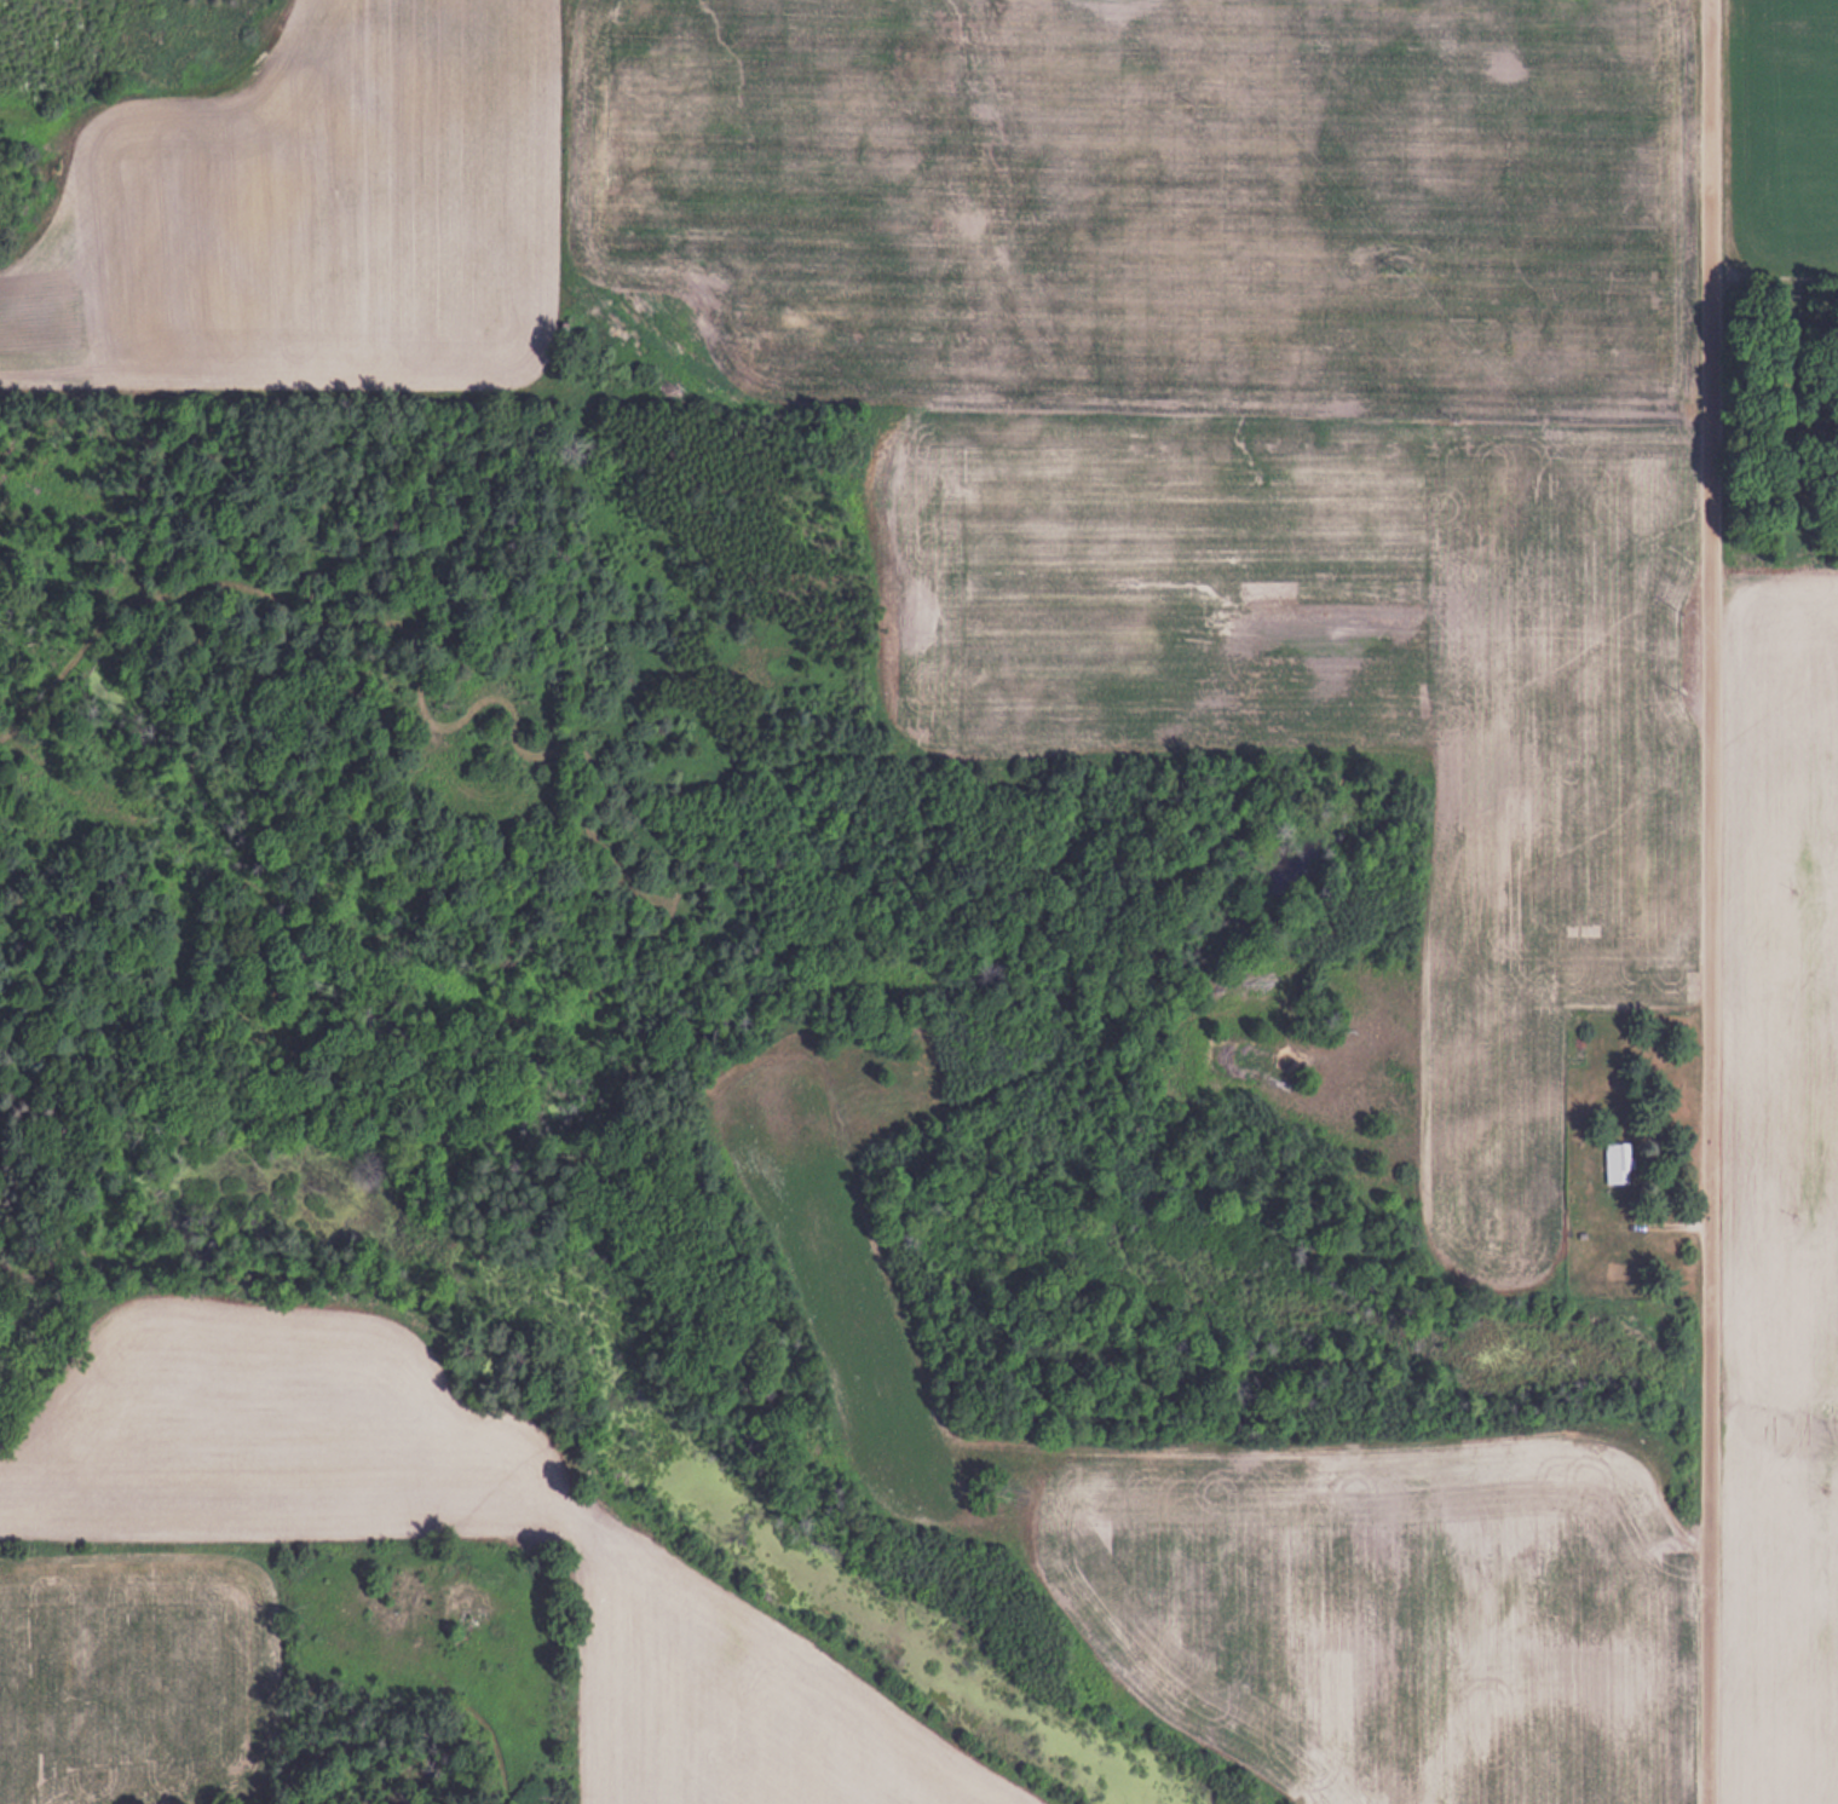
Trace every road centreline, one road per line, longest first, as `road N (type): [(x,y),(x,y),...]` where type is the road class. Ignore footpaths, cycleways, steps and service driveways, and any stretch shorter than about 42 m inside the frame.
road 1 (residential): [(1703,1803),(1706,0)]

